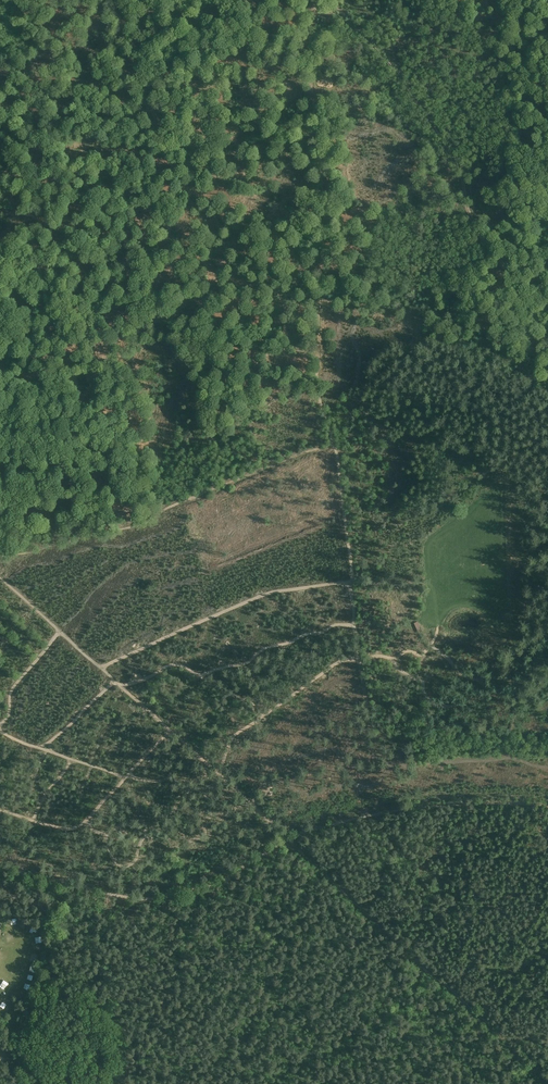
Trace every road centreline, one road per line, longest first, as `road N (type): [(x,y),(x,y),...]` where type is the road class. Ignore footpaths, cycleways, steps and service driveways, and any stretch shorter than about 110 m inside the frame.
road 1 (track): [(220,777),(232,739),(341,662),(359,659),(317,397),(325,266),(312,95),(315,0)]
road 2 (track): [(170,729),(547,1081)]
road 3 (track): [(547,326),(524,306),(467,204),(449,151),(403,80),(320,0)]
road 4 (track): [(285,837),(214,885),(157,899),(0,865)]
road 5 (track): [(285,837),(425,805),(547,809)]
road 6 (track): [(348,582),(265,594),(101,667)]
road 7 (track): [(0,578),(170,729)]
road 8 (track): [(170,729),(73,828),(0,811)]

